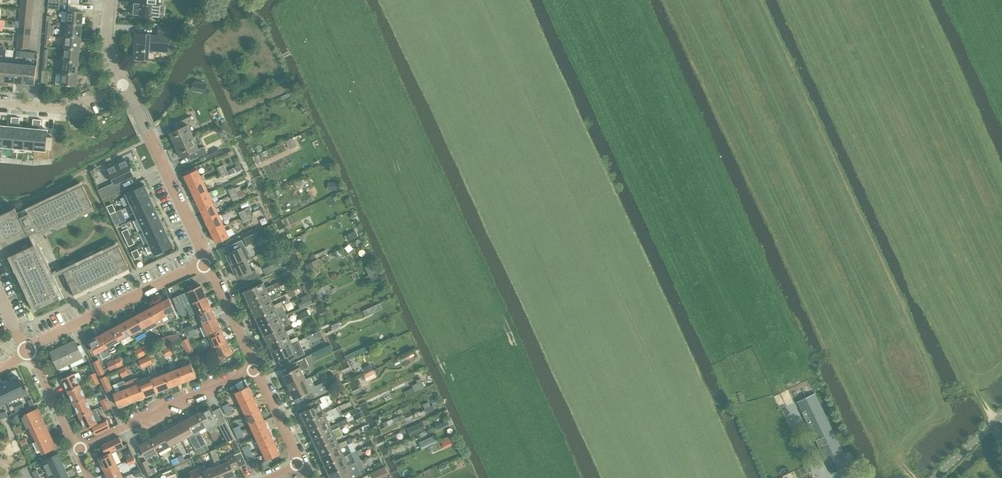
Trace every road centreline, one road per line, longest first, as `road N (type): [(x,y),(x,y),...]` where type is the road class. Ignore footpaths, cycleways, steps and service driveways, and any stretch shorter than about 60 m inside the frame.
road 1 (residential): [(28,350),(206,262)]
road 2 (residential): [(77,450),(255,367)]
road 3 (residential): [(206,262),(125,84)]
road 4 (residential): [(125,84),(61,109),(0,103)]

